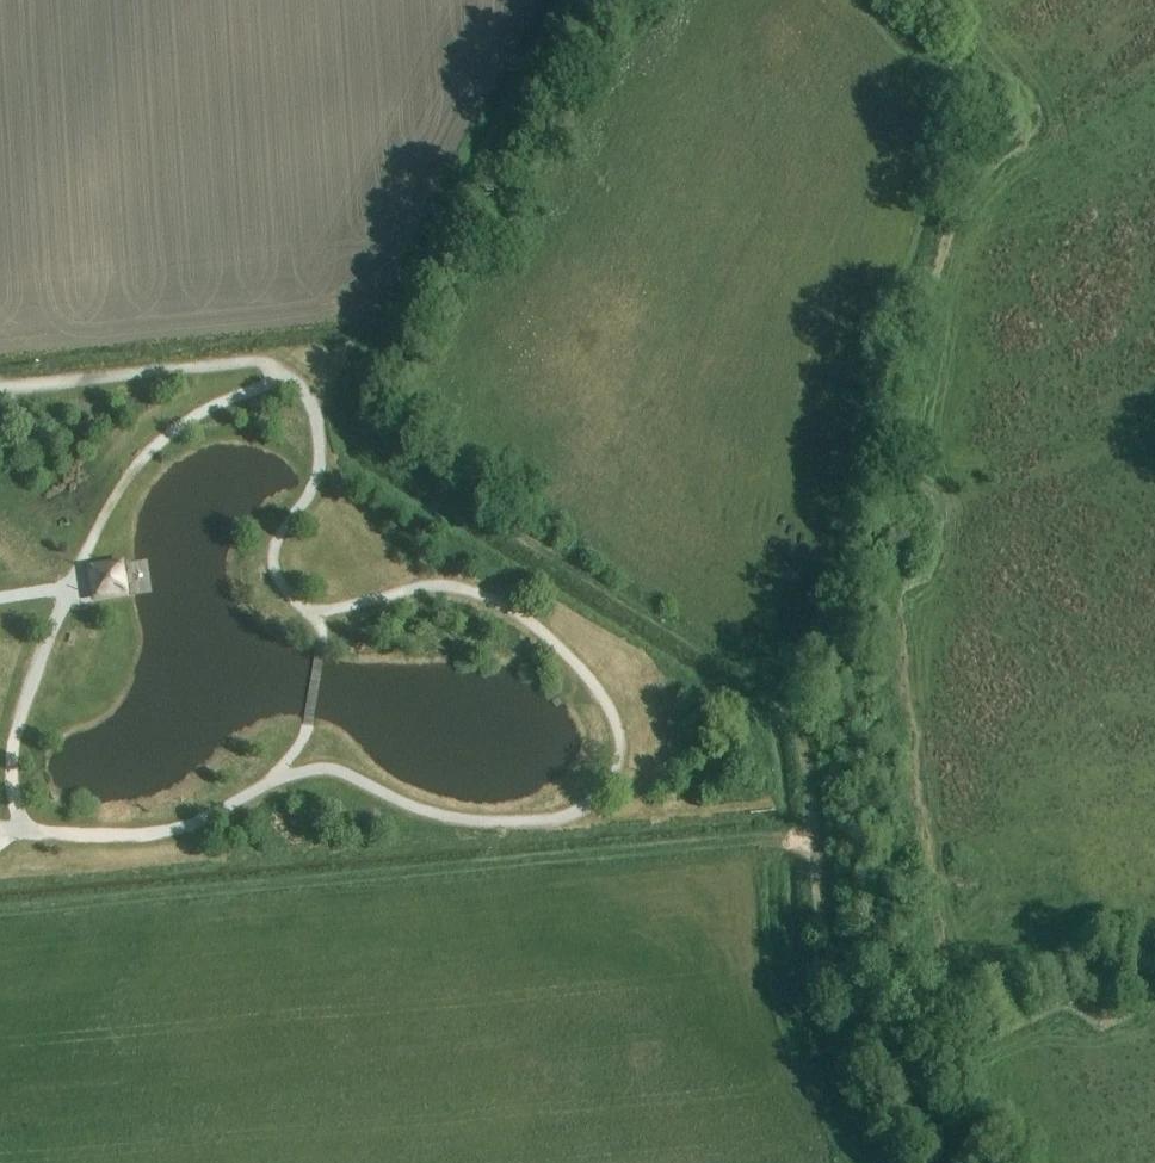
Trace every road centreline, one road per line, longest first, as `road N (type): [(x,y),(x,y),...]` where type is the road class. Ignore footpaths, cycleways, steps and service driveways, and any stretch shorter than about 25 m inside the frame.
road 1 (track): [(582,0),(366,398),(370,432),(771,676)]
road 2 (track): [(945,1162),(887,1054)]

